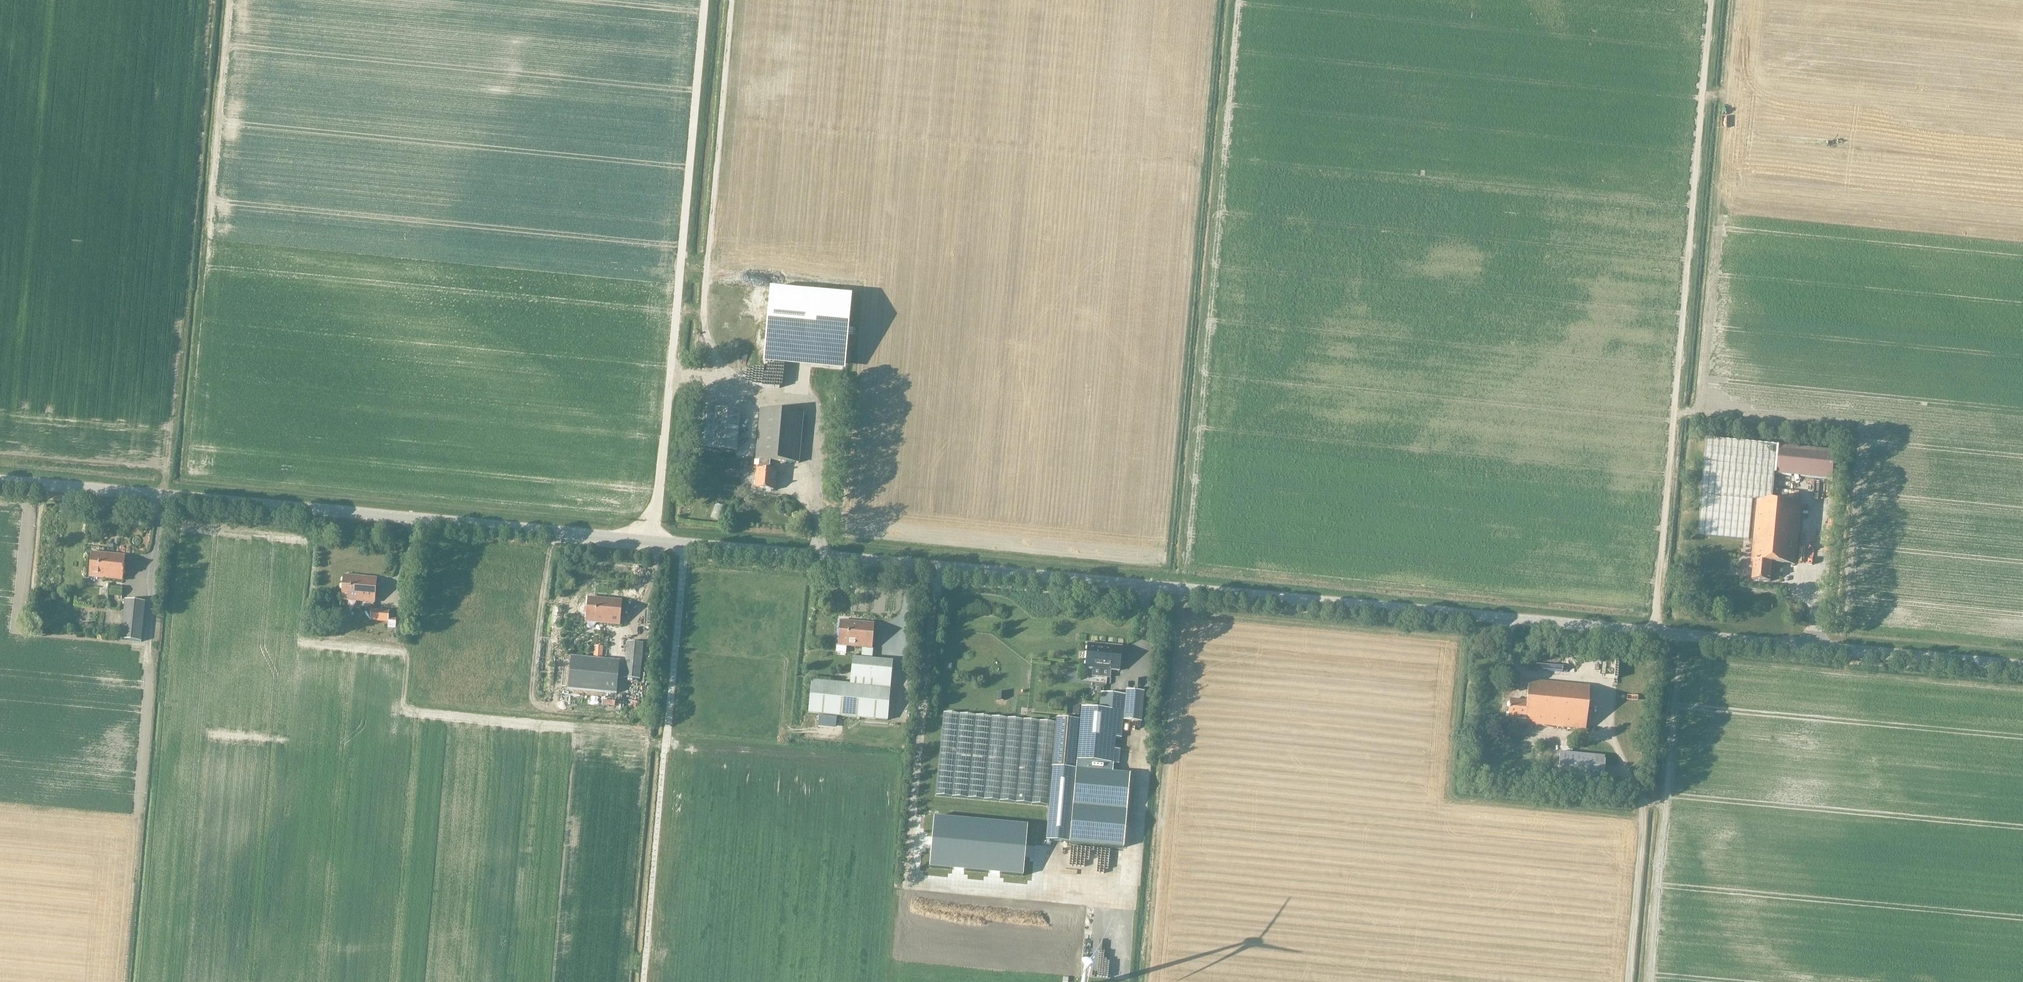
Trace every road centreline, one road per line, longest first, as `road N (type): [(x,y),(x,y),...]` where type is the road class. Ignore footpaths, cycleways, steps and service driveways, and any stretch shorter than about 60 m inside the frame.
road 1 (unclassified): [(2022,667),(0,481)]

